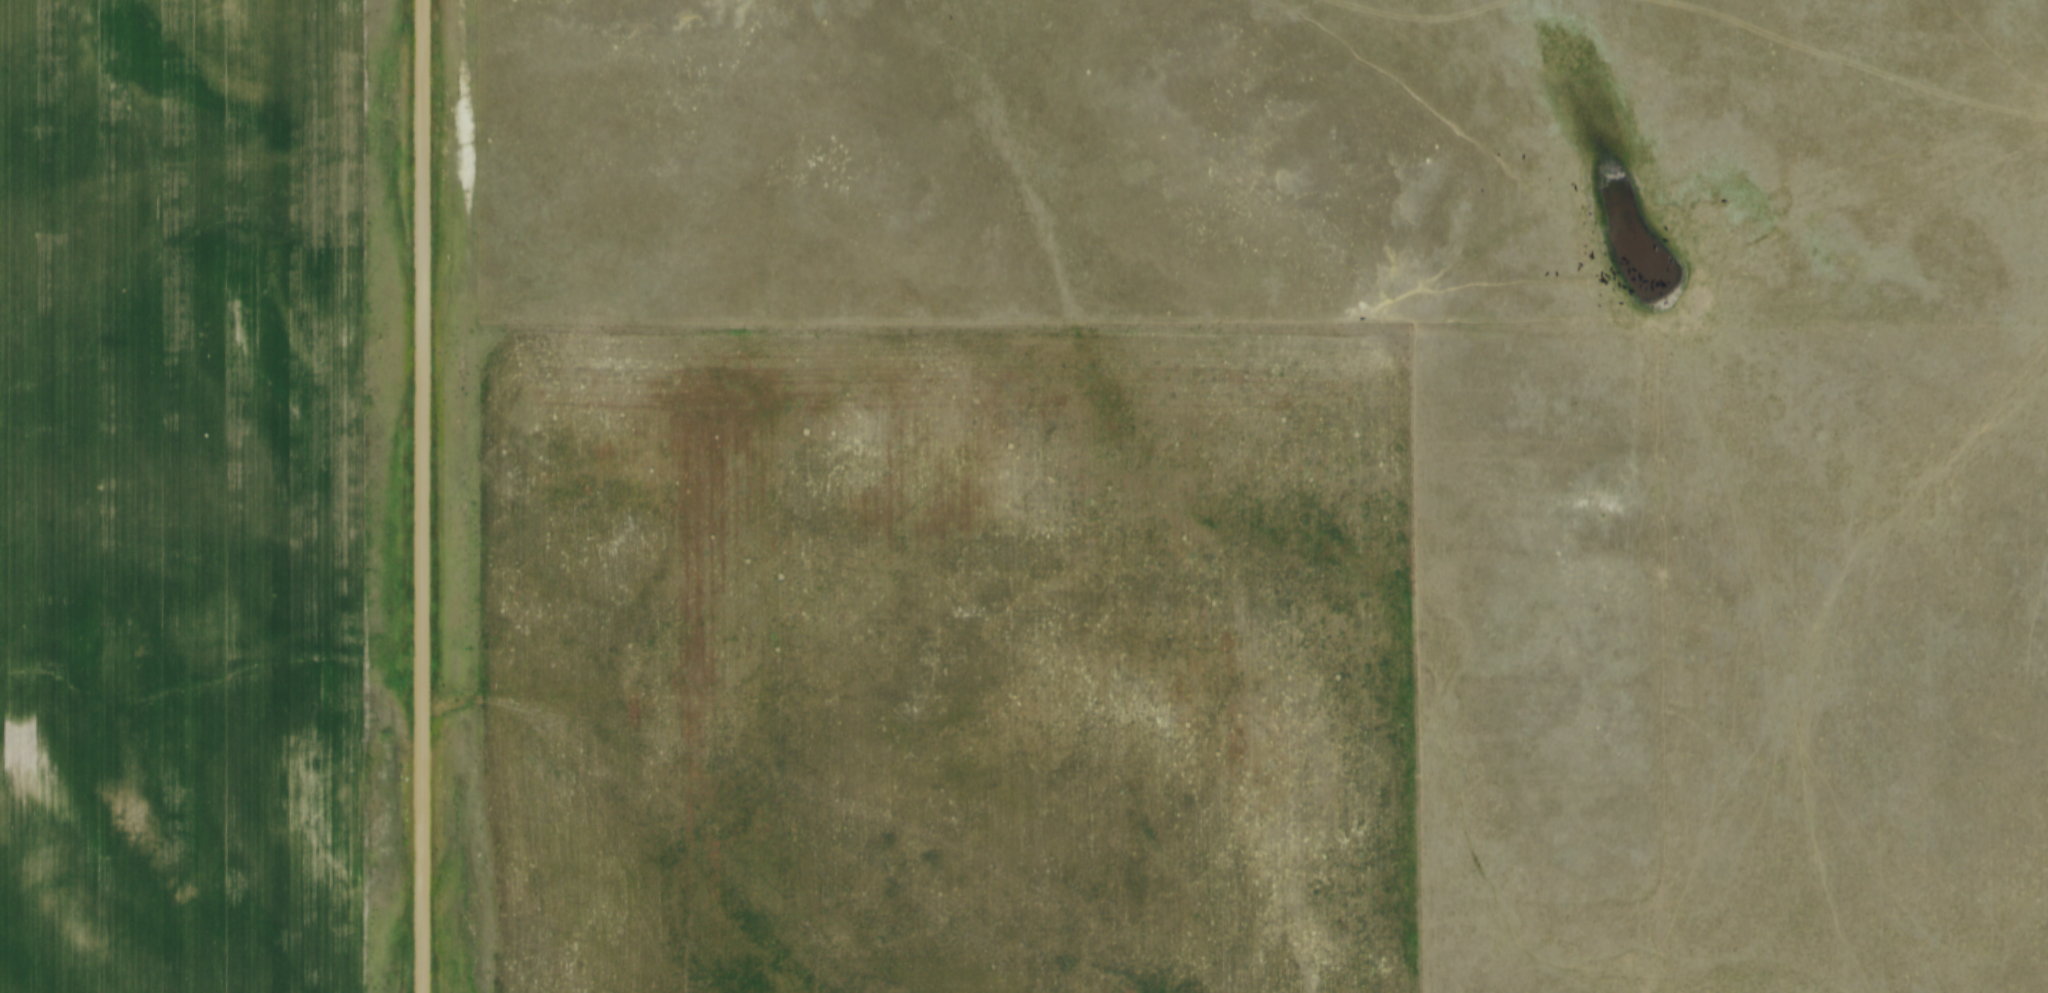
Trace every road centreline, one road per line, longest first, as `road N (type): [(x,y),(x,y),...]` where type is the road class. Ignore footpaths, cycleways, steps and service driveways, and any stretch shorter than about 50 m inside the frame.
road 1 (residential): [(417,0),(417,992)]

